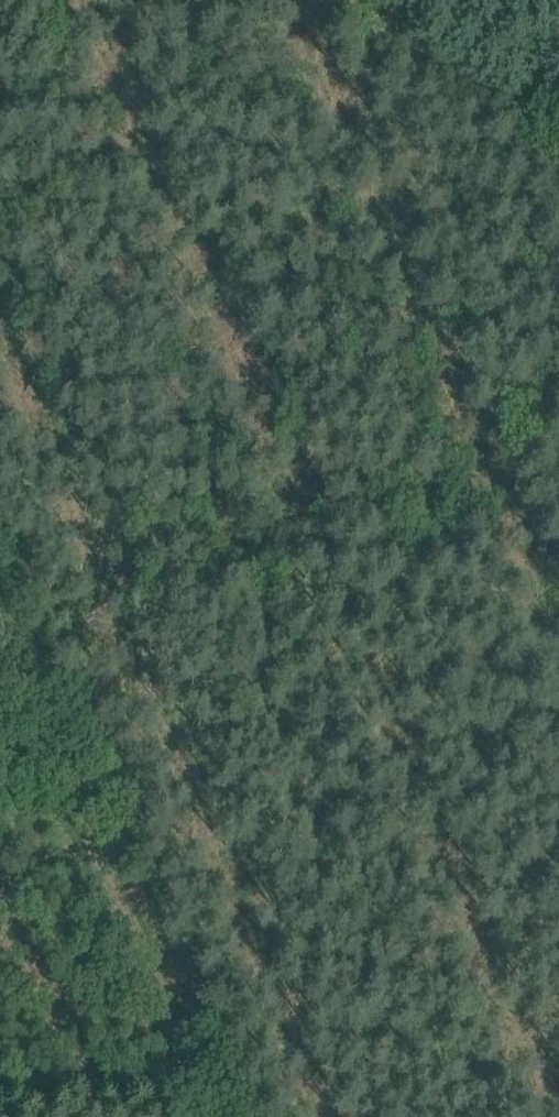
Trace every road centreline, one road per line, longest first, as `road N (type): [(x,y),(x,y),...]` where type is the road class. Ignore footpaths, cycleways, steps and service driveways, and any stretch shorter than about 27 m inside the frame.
road 1 (track): [(0,675),(189,1116)]
road 2 (track): [(558,144),(329,0)]

